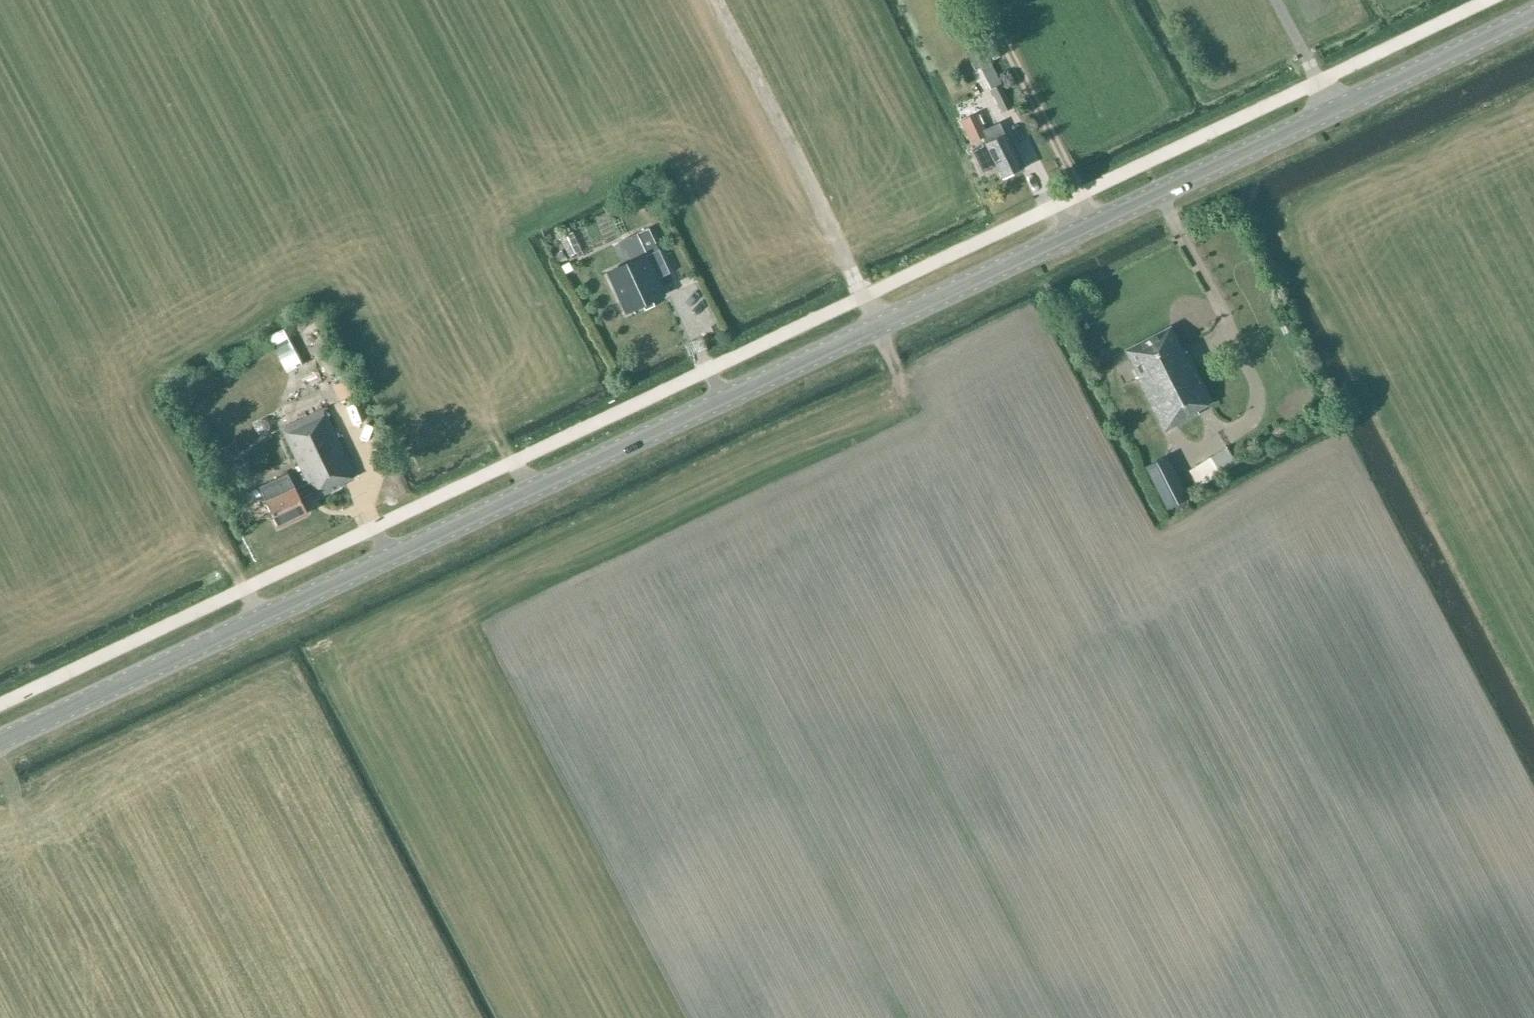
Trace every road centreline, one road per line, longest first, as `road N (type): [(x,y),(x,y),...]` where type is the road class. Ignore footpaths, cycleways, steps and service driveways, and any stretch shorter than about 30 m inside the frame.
road 1 (secondary): [(0,746),(1533,16)]

